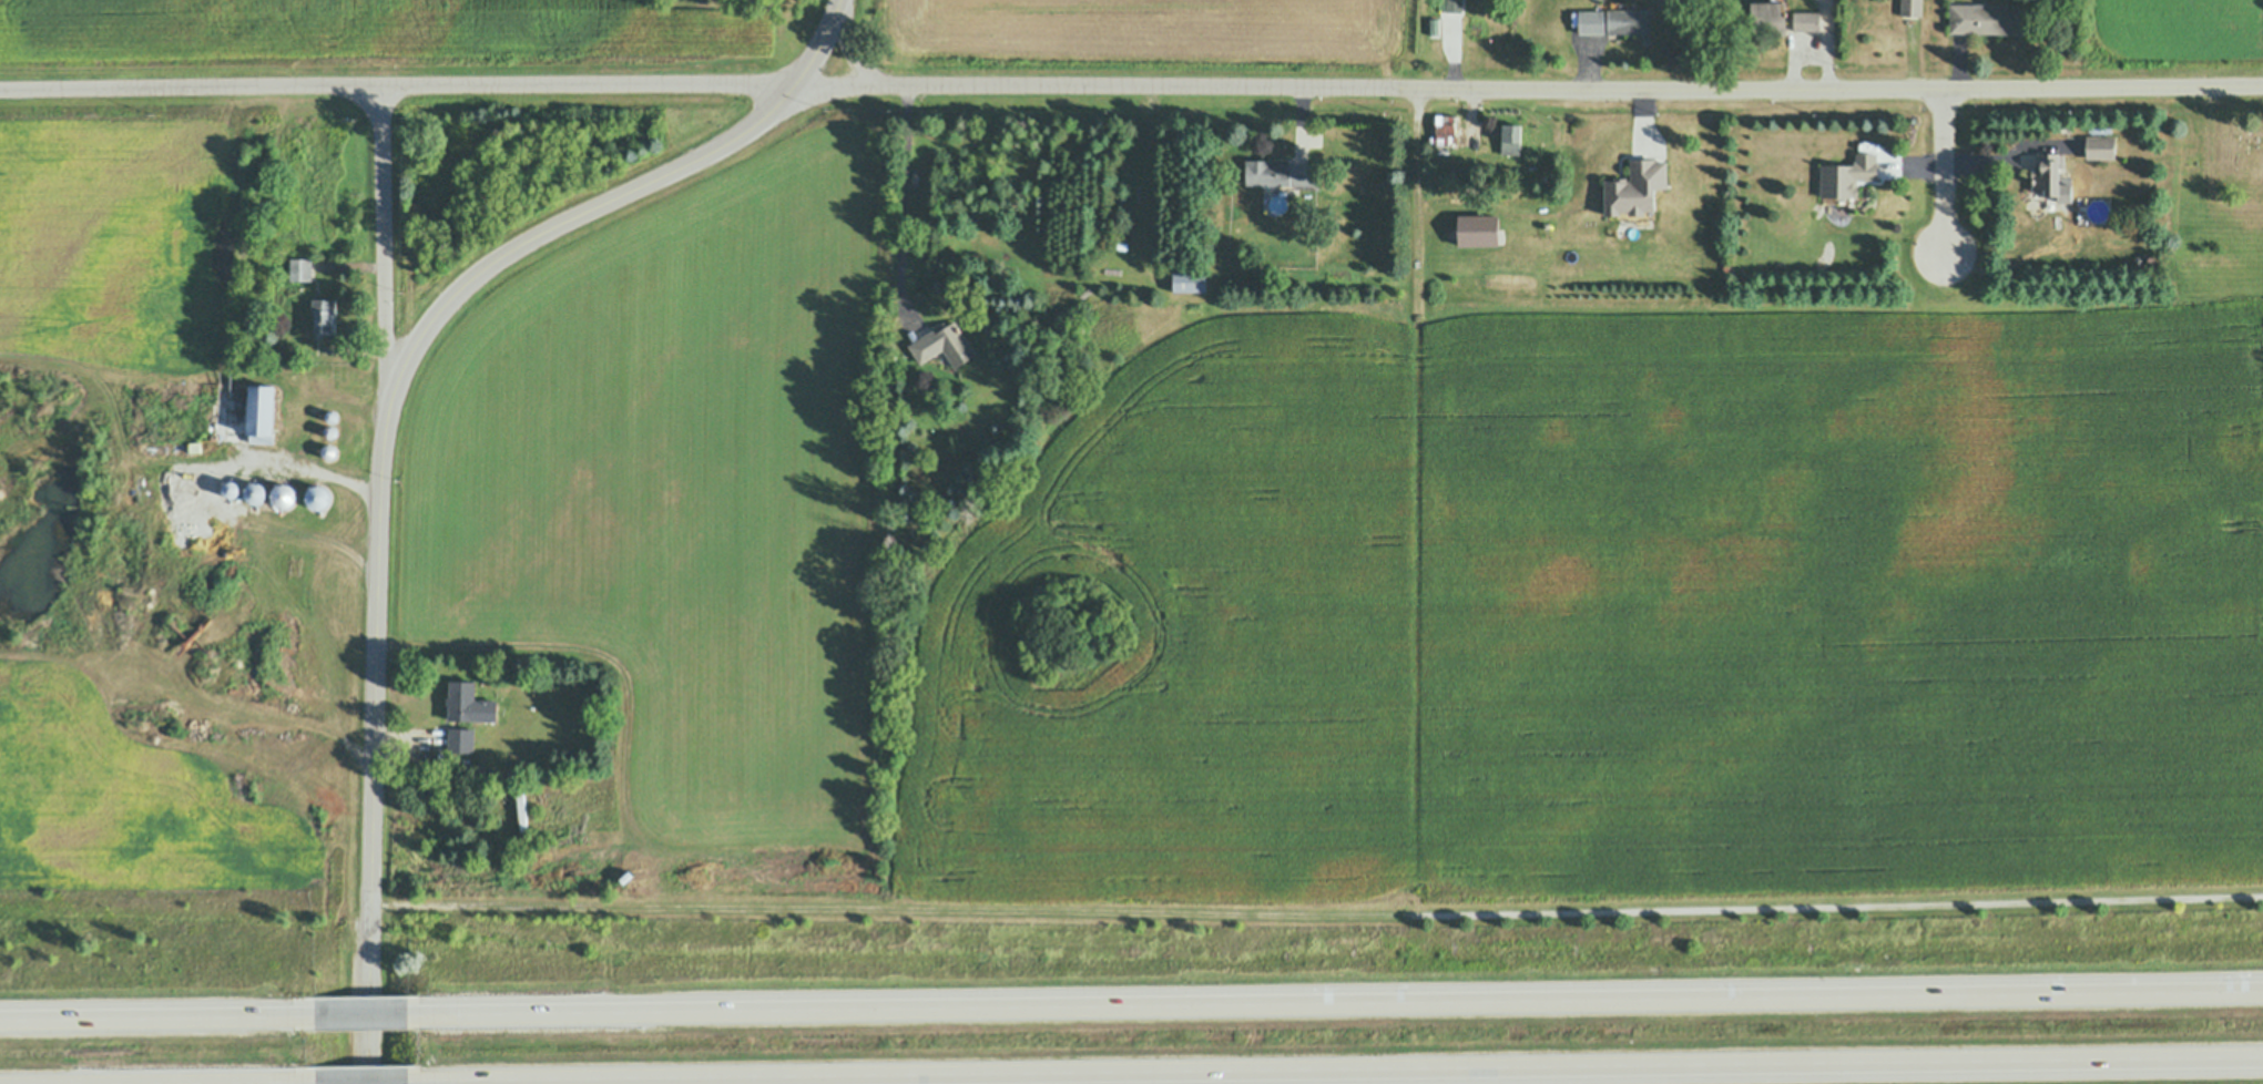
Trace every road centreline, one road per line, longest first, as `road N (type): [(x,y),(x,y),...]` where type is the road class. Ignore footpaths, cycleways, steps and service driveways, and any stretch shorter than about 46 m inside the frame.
road 1 (motorway): [(2262,992),(422,1015)]
road 2 (motorway): [(425,1080),(2262,1056)]
road 3 (residential): [(884,88),(2262,85)]
road 4 (tertiary): [(368,1083),(383,466),(407,365),(451,300),(519,247),(710,158),(754,127),(803,74),(839,0)]
road 5 (residential): [(884,88),(0,91)]
road 6 (motorway): [(322,1016),(0,1023)]
road 7 (residential): [(397,389),(388,349),(383,86)]
road 8 (residential): [(1944,255),(1946,88)]
road 9 (motorway): [(189,1083),(322,1082)]

